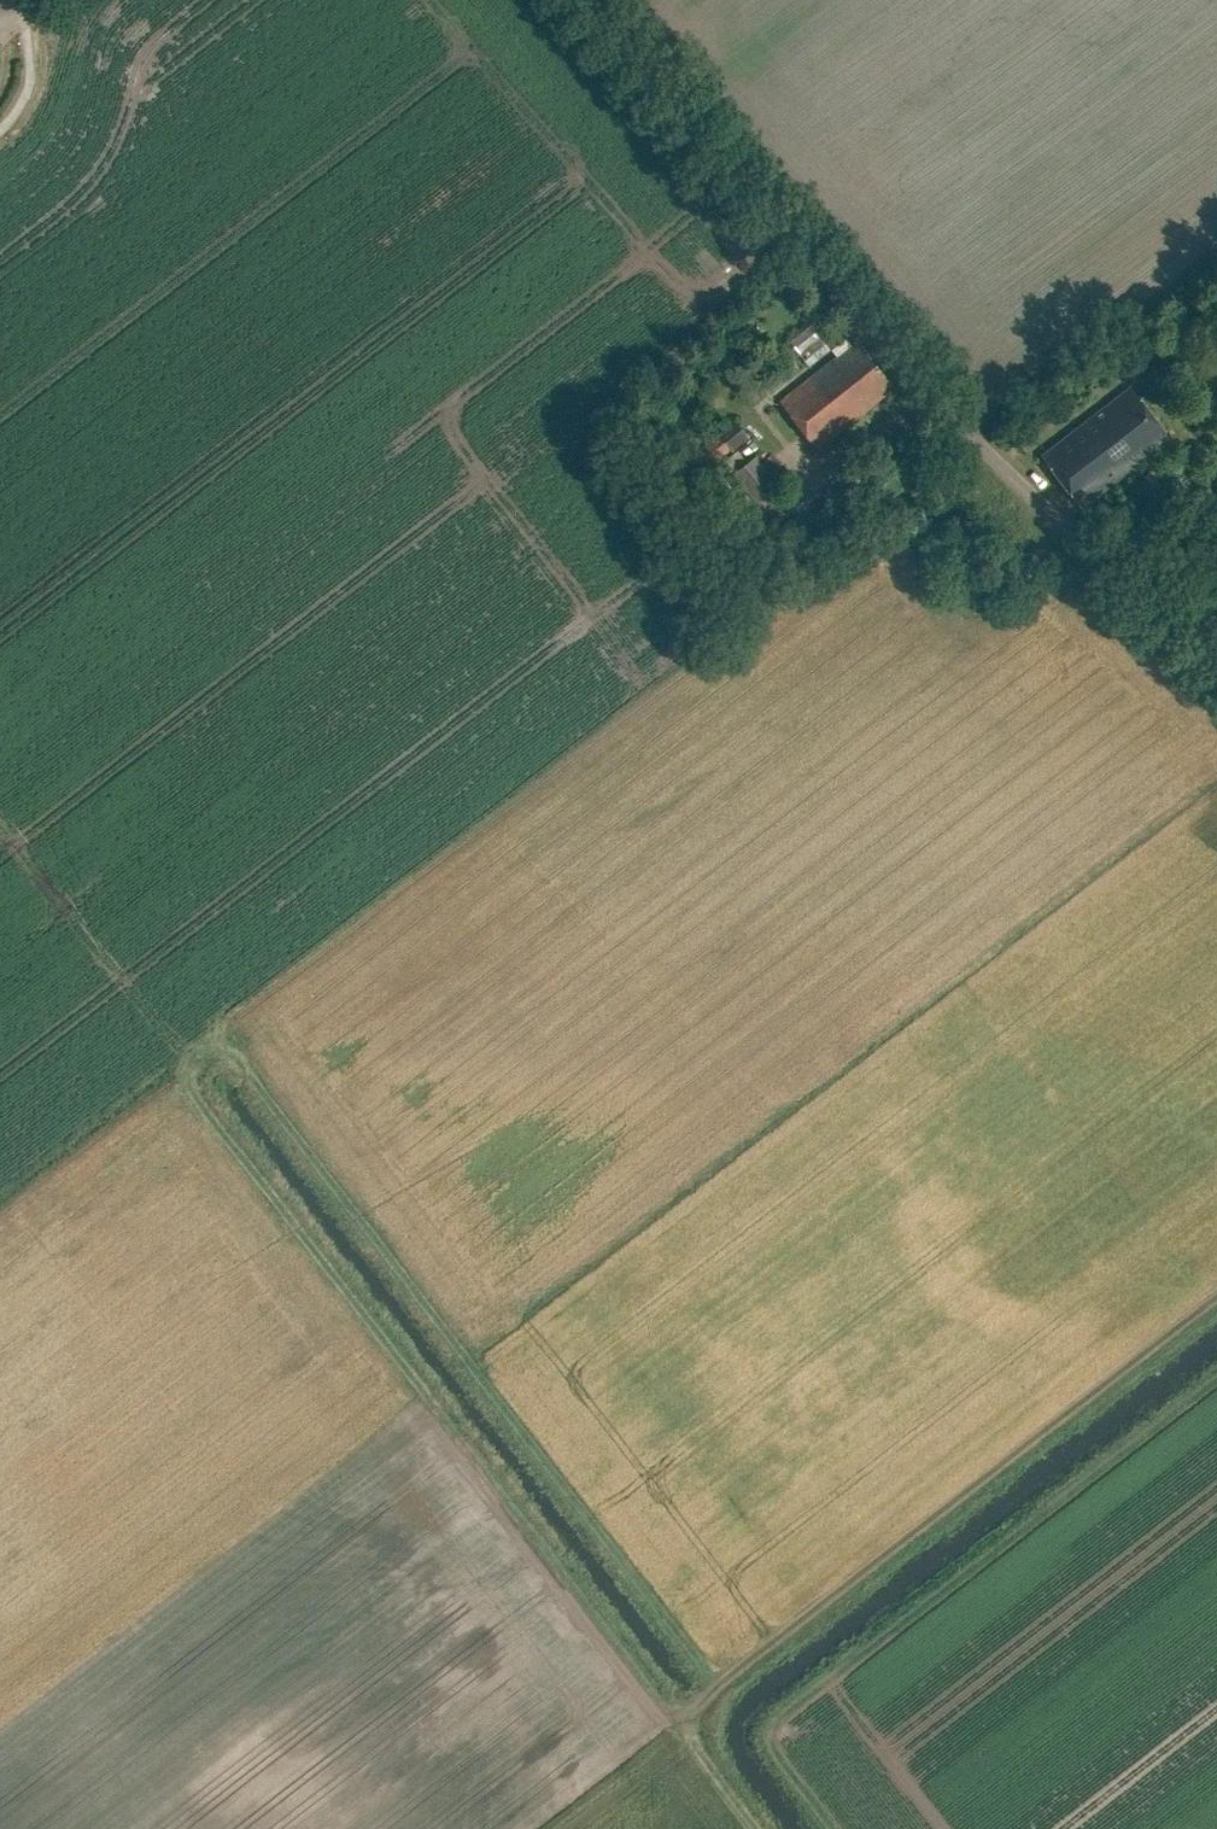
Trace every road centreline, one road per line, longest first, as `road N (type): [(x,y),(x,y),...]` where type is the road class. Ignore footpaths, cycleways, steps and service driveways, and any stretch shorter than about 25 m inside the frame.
road 1 (unclassified): [(1216,651),(1035,500),(934,396),(588,0)]

